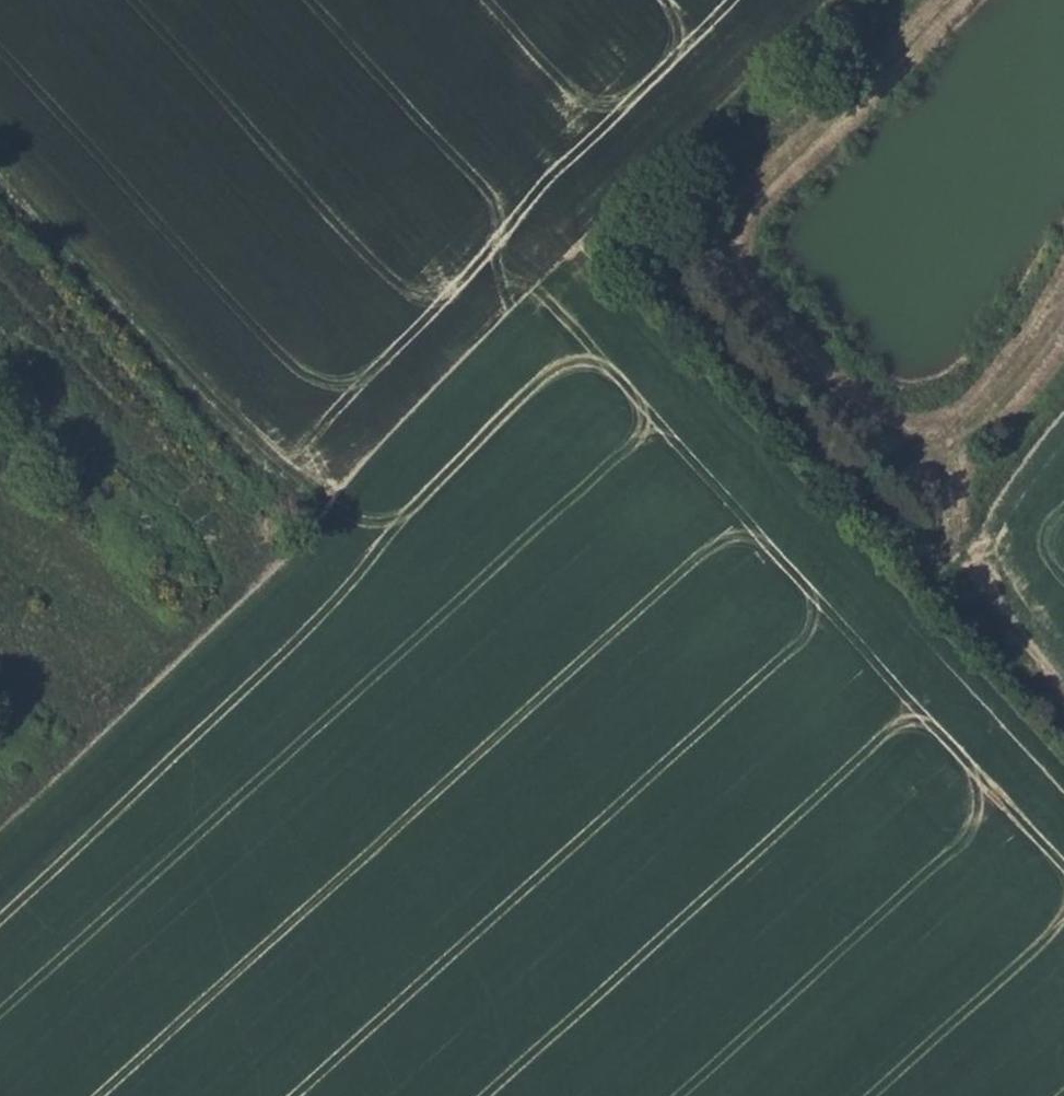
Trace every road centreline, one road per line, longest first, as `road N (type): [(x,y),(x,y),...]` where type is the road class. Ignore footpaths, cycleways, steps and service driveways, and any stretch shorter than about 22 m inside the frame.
road 1 (track): [(0,196),(320,540)]

